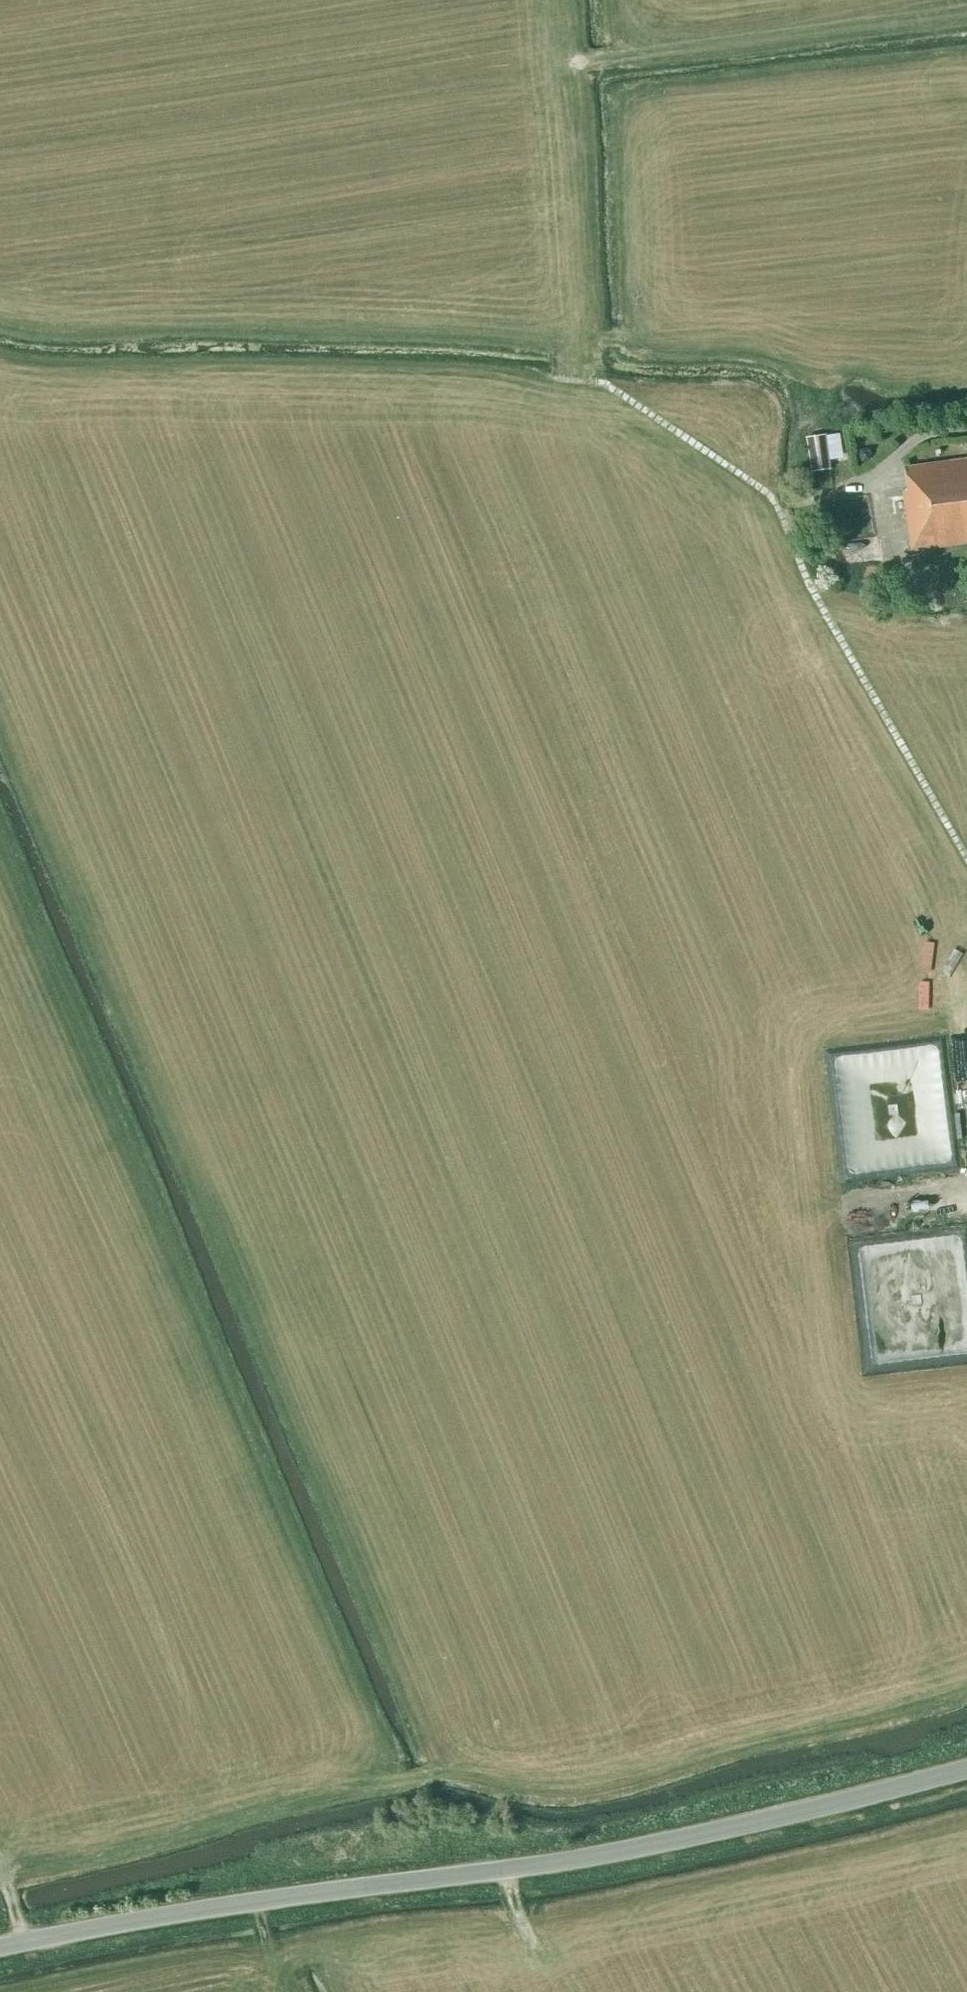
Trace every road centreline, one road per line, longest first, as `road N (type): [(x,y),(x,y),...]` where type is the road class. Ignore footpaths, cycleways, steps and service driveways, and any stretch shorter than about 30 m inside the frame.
road 1 (tertiary): [(0,1949),(647,1851),(966,1771)]

